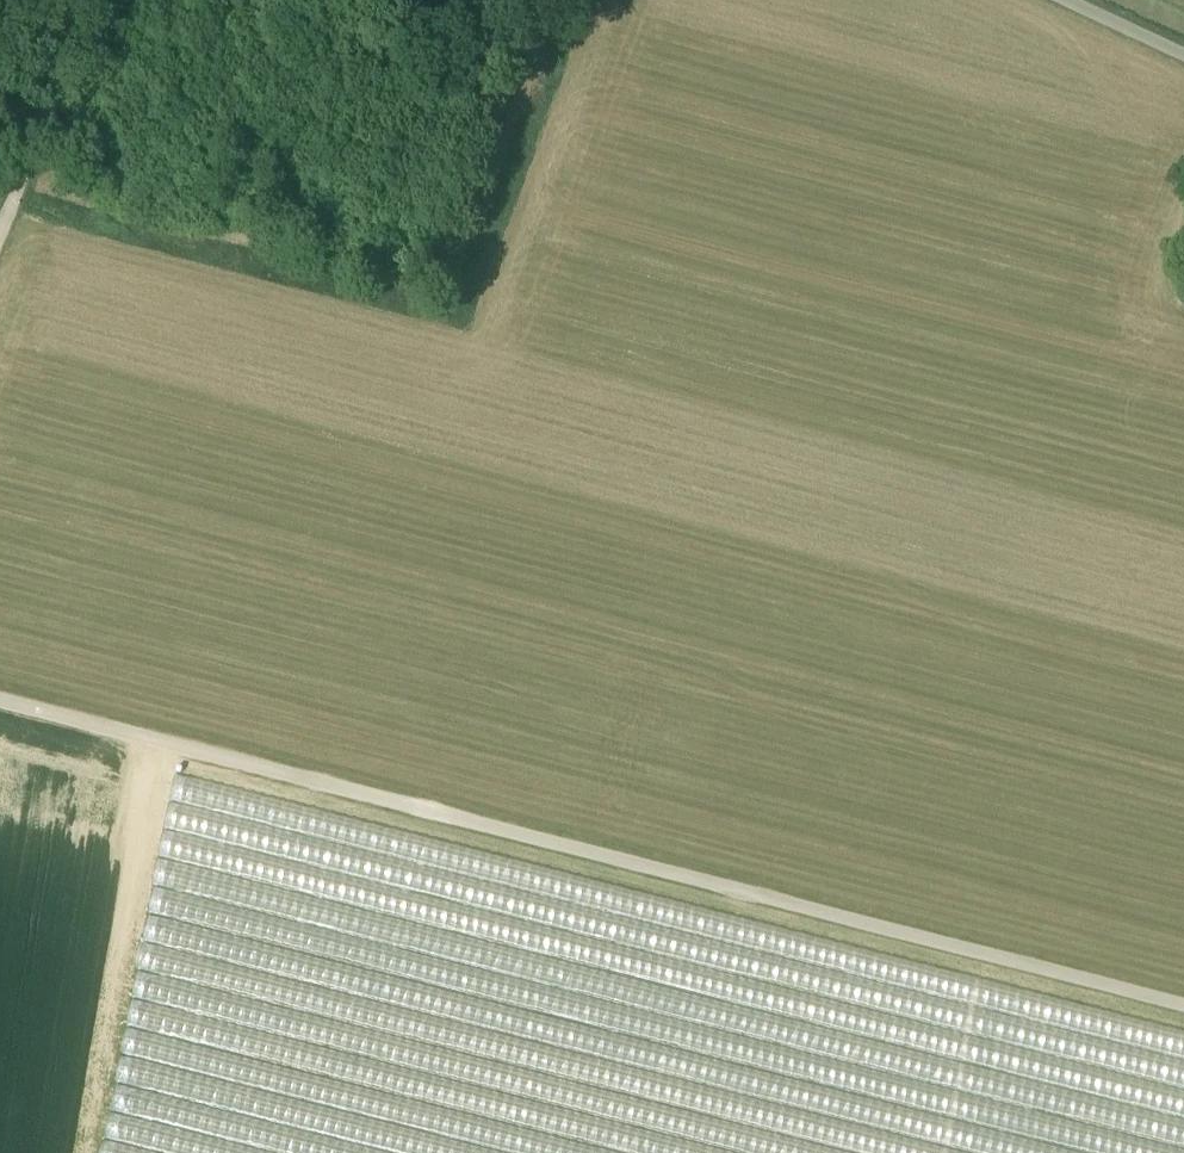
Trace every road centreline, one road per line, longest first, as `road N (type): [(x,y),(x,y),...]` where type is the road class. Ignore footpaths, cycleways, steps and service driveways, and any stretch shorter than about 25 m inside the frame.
road 1 (track): [(1183,1010),(0,705)]
road 2 (track): [(0,246),(99,0)]
road 3 (track): [(1183,62),(1051,0)]

